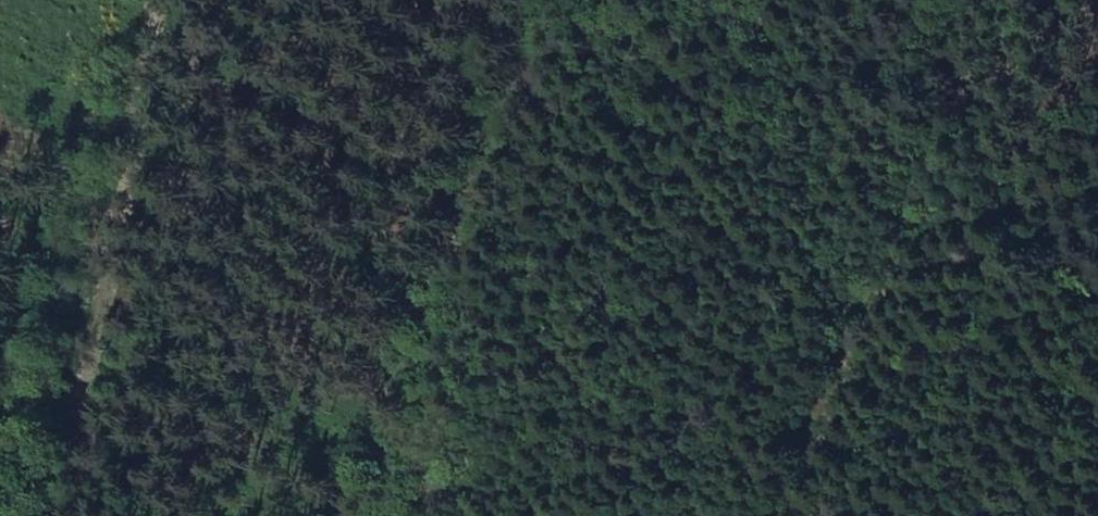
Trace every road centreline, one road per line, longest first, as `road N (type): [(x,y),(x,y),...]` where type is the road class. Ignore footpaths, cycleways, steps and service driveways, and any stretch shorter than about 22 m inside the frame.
road 1 (track): [(788,515),(795,472),(966,103),(973,0)]
road 2 (track): [(525,0),(342,515)]
road 3 (track): [(6,515),(75,378),(128,0)]

